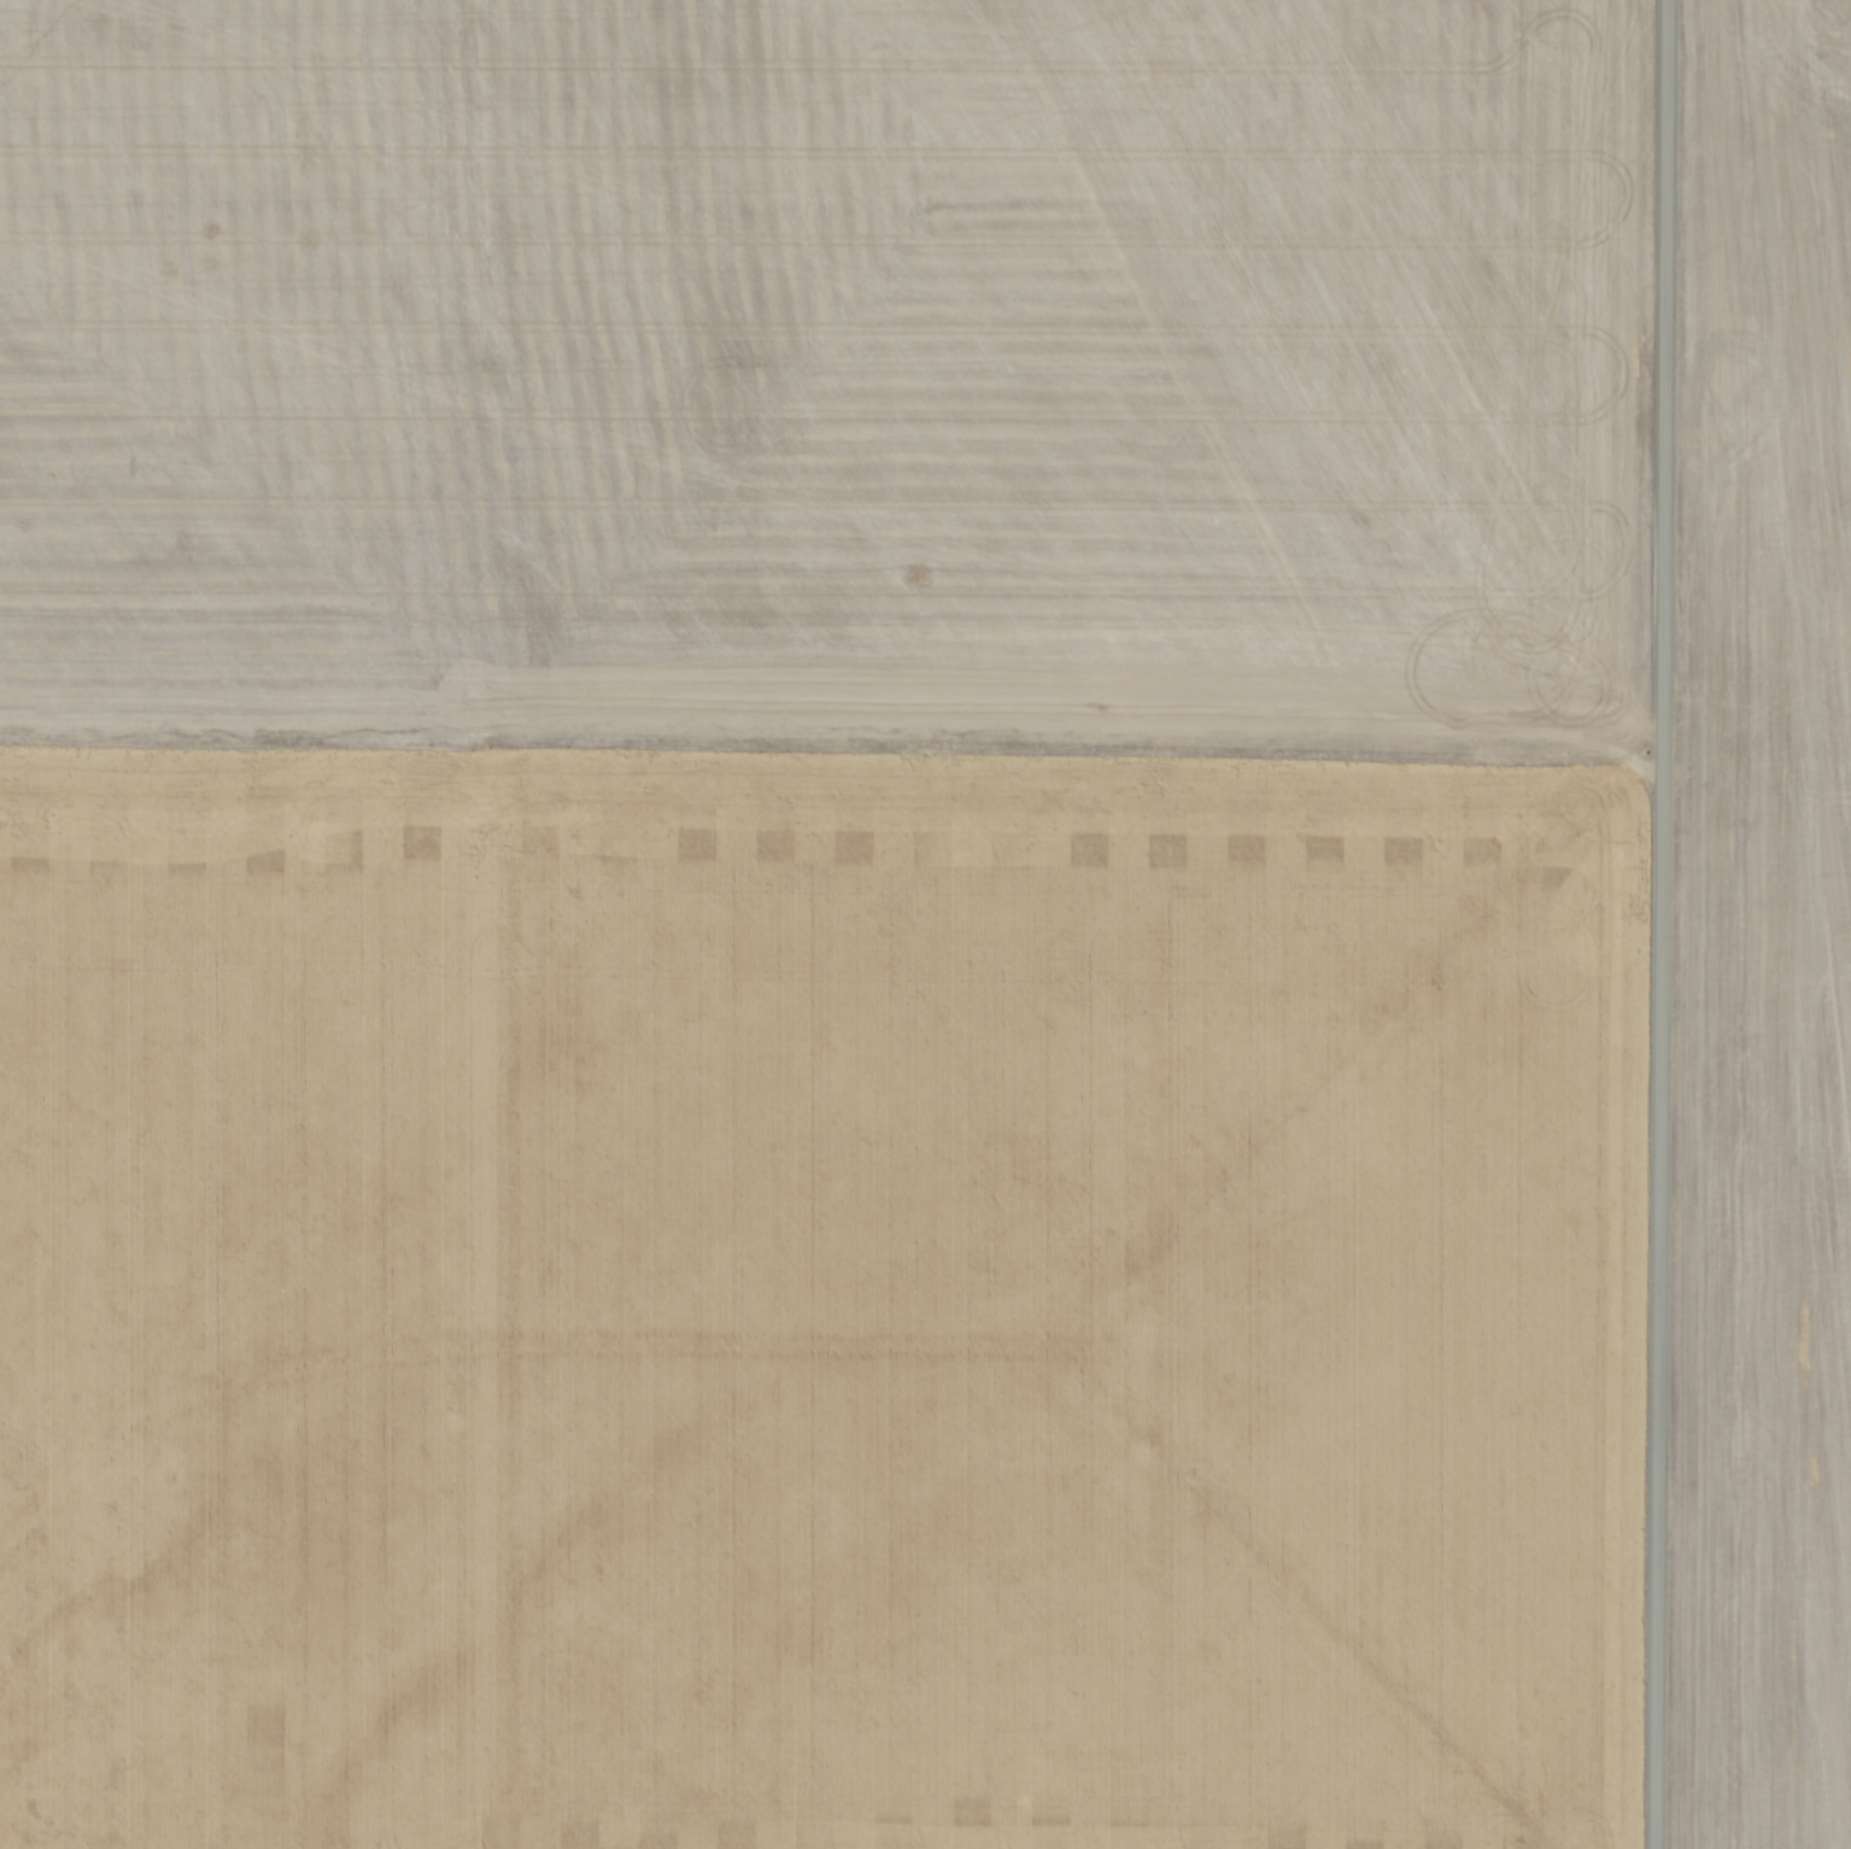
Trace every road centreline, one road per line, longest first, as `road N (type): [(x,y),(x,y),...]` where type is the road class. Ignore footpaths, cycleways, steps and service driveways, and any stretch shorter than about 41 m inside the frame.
road 1 (residential): [(1655,1848),(1664,0)]

